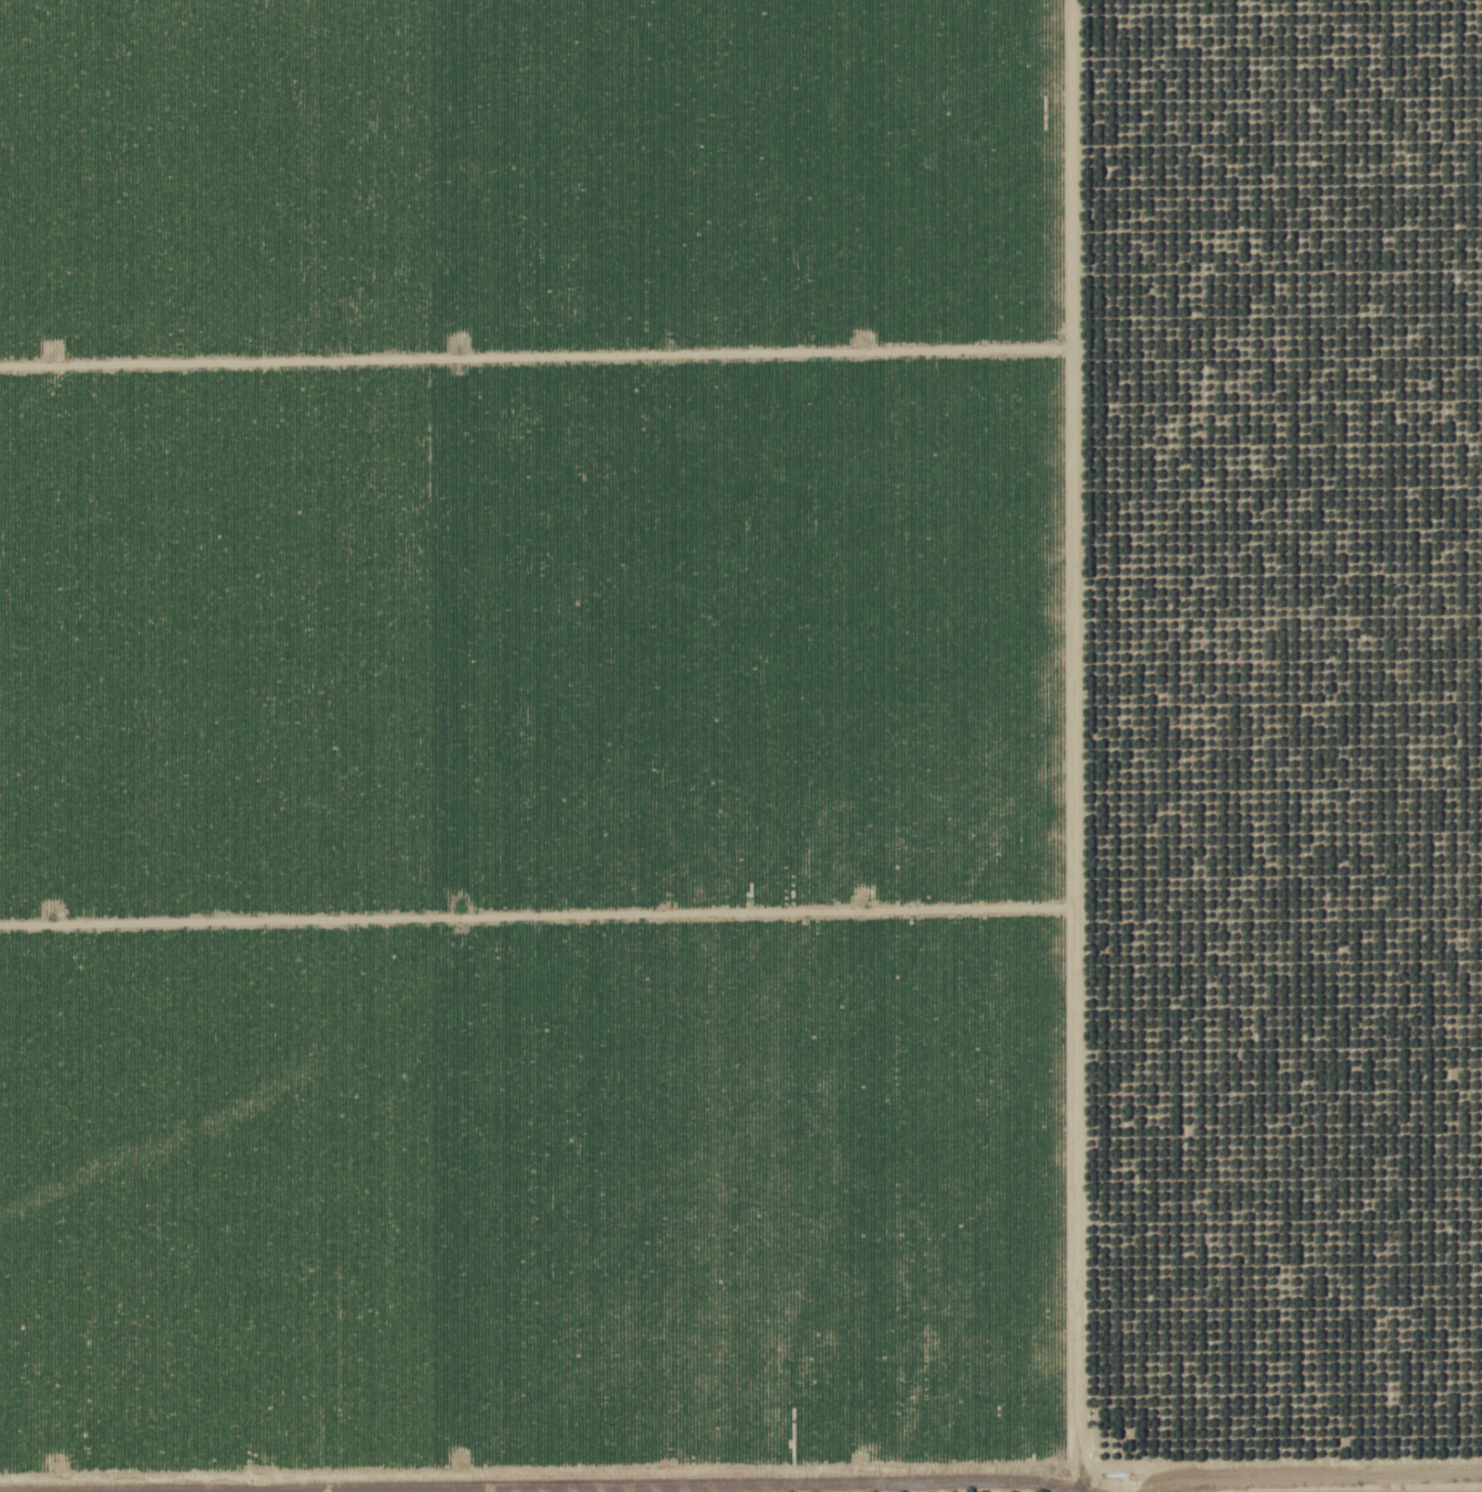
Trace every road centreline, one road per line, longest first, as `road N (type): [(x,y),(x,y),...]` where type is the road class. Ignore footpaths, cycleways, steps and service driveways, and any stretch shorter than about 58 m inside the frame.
road 1 (track): [(1099,1491),(1071,0)]

